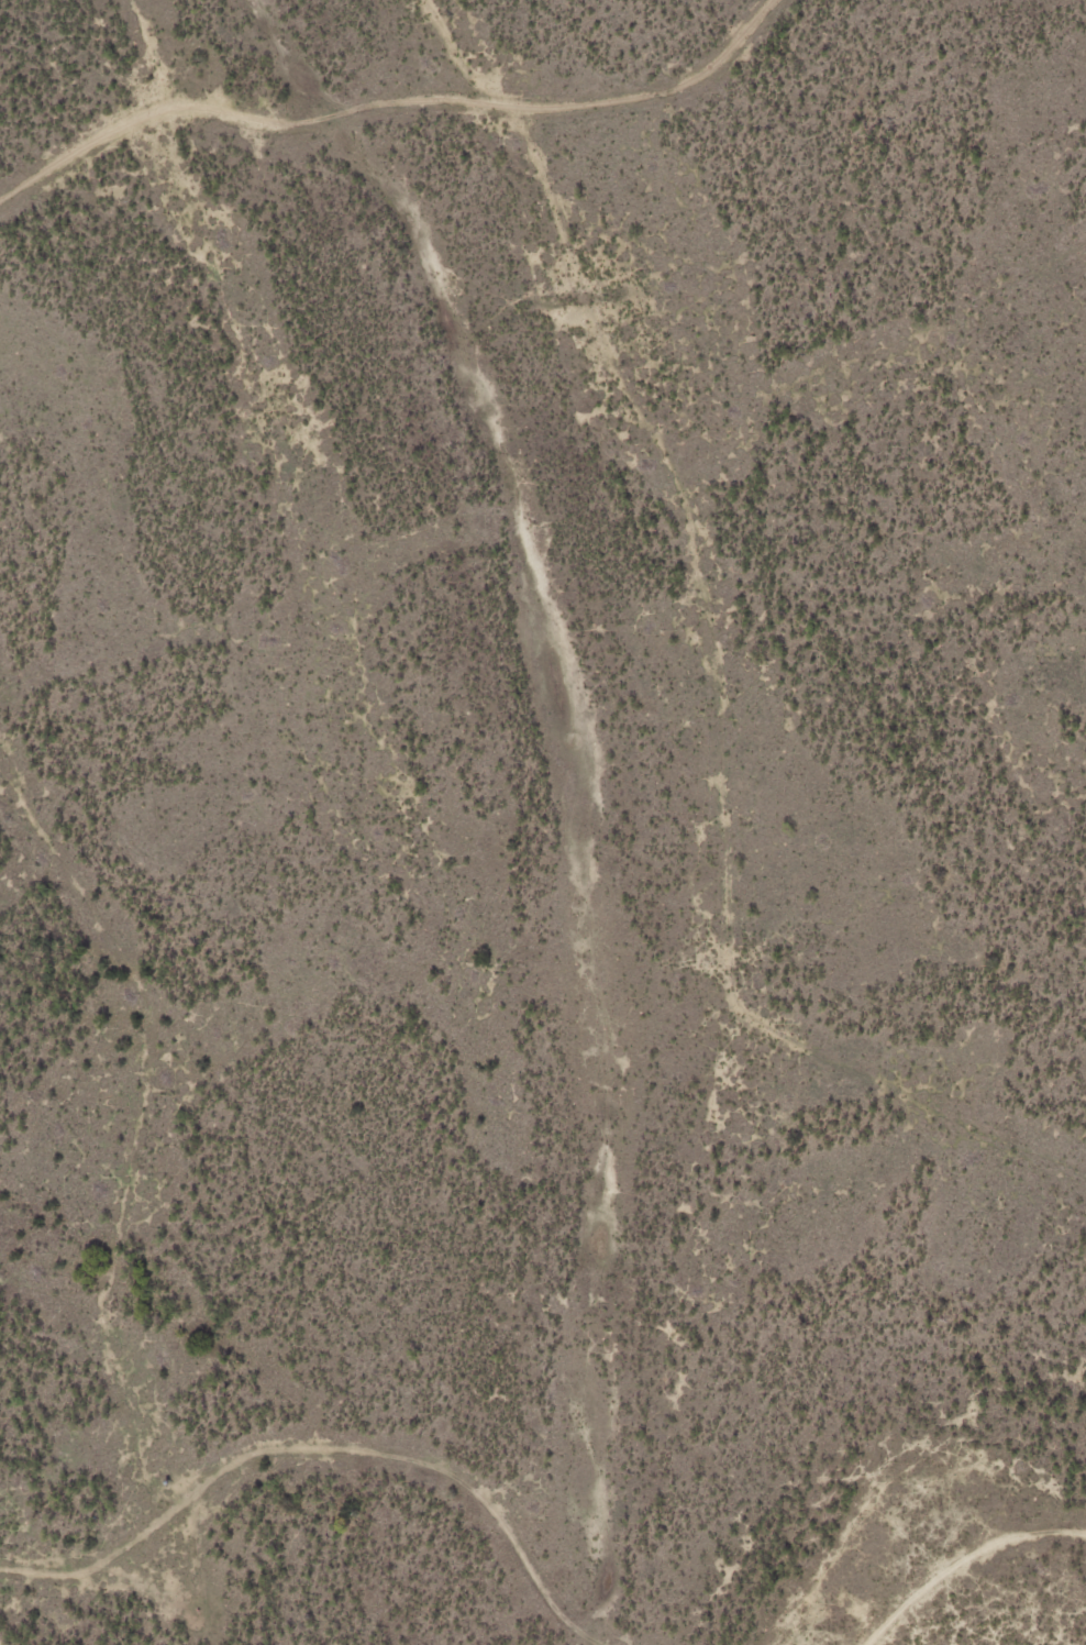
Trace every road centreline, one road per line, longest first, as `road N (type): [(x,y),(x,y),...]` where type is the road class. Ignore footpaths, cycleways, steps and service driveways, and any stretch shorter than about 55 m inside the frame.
road 1 (track): [(400,100),(308,121),(255,120),(185,101),(103,133),(0,204)]
road 2 (track): [(388,1455),(269,1448),(187,1495),(91,1568),(0,1569)]
road 3 (track): [(888,1644),(1051,1564),(1085,1560)]

